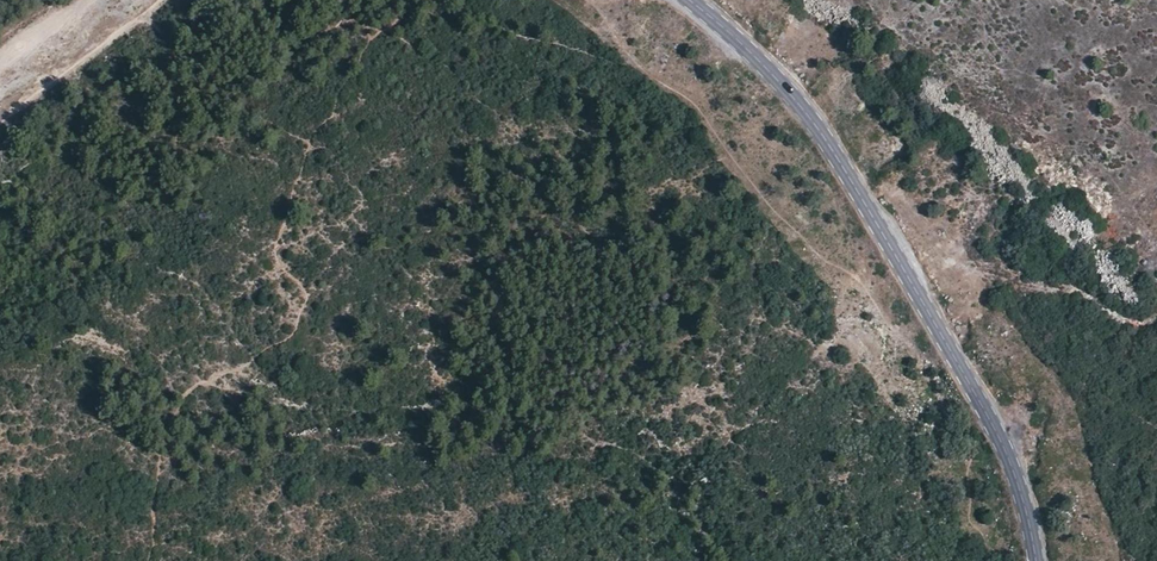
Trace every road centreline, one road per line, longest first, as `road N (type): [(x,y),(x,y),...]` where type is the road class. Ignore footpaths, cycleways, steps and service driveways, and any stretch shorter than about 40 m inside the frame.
road 1 (secondary): [(1037,560),(997,432),(833,152),(784,86),(689,0)]

